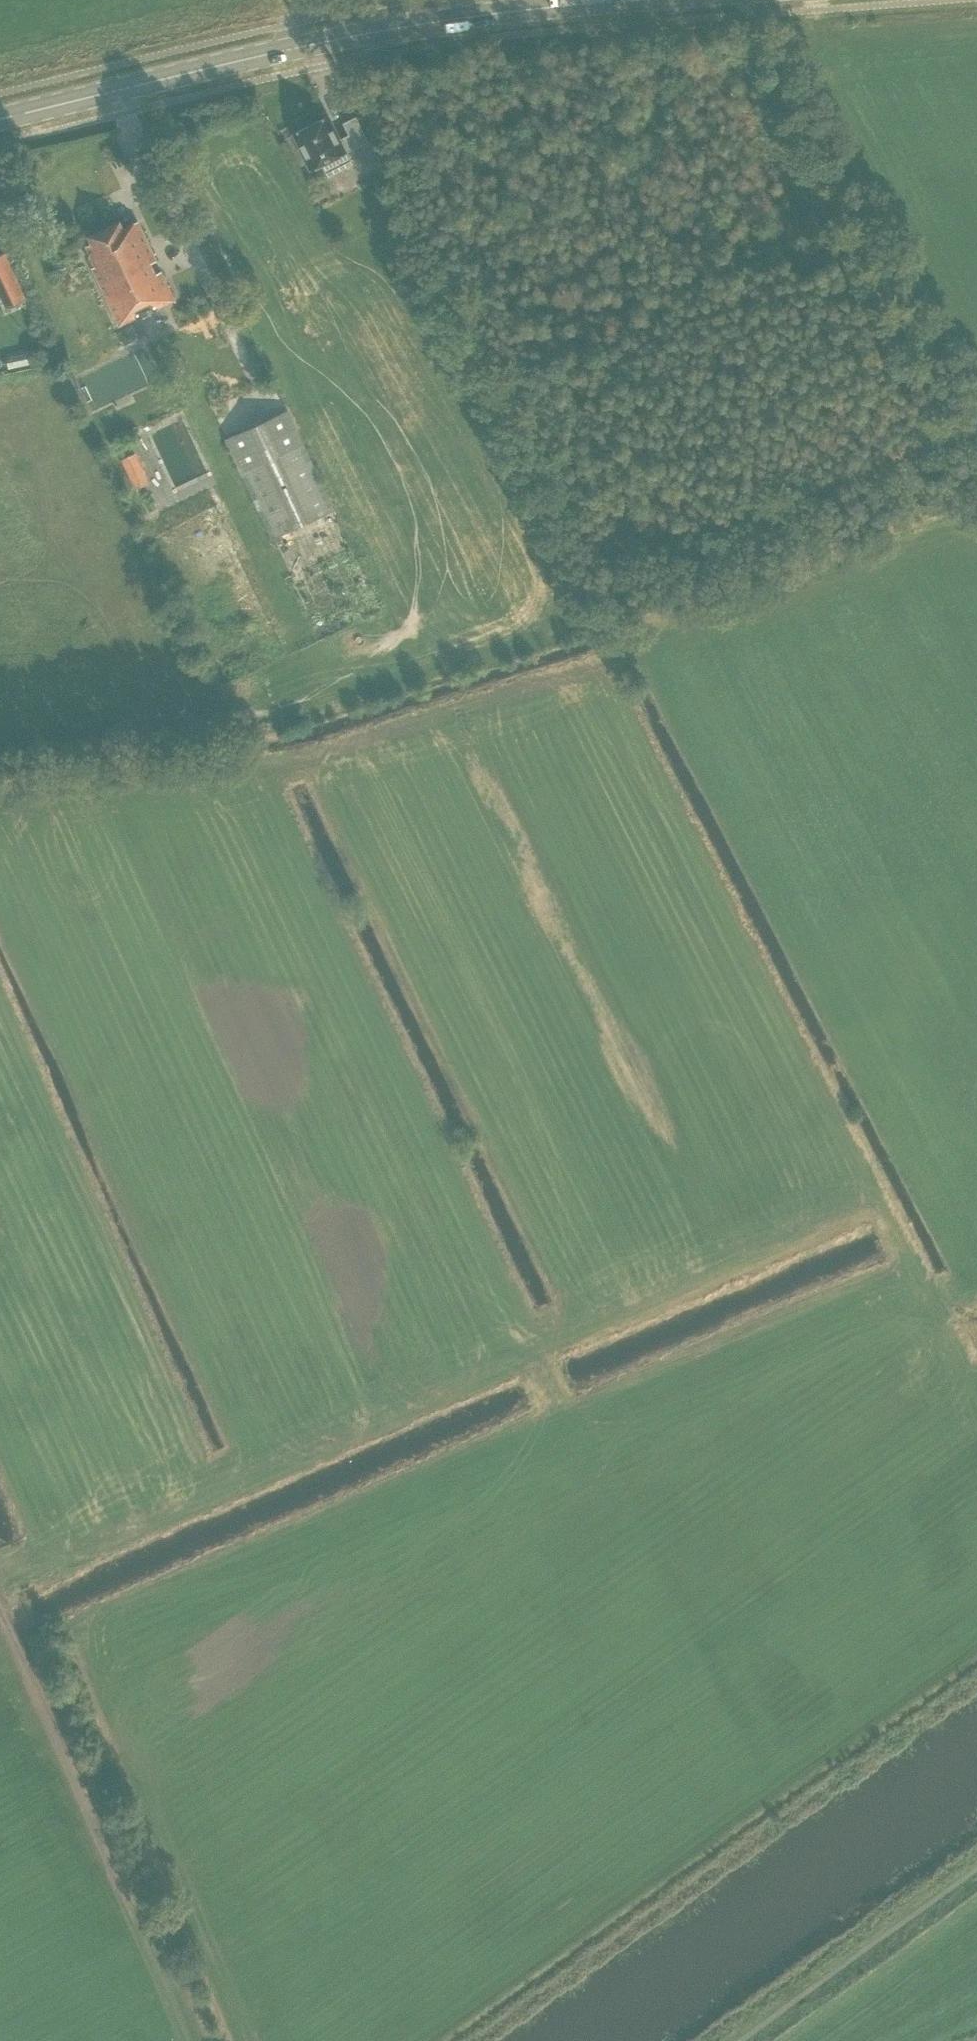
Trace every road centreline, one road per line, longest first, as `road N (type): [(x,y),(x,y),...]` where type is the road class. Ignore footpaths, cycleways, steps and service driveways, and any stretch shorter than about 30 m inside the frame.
road 1 (primary): [(0,117),(399,26),(630,0)]

